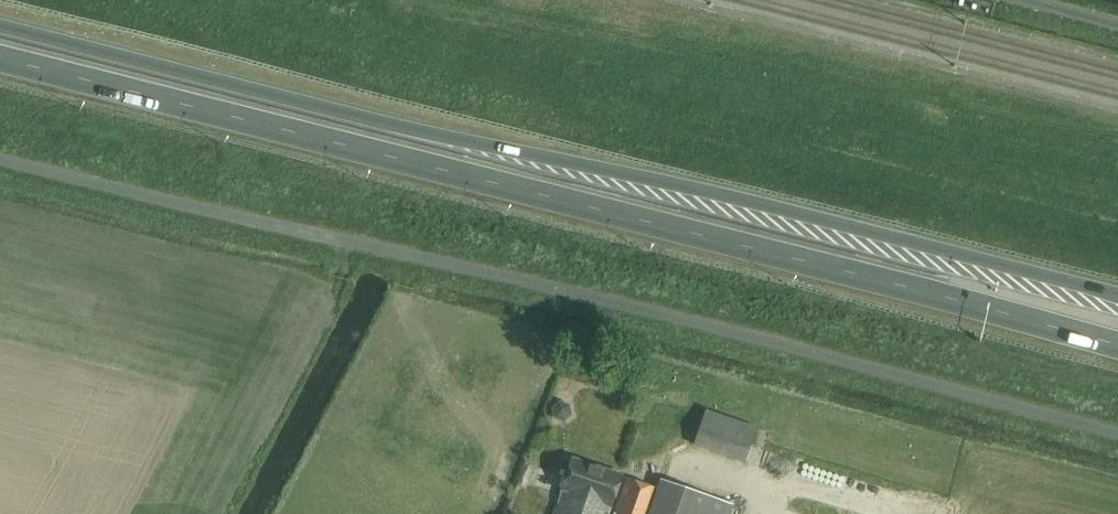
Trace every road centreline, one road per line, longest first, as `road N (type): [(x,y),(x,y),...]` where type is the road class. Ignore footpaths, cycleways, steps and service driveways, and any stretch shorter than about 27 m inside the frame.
road 1 (trunk): [(0,58),(1117,346)]
road 2 (trunk): [(1117,297),(0,26)]

